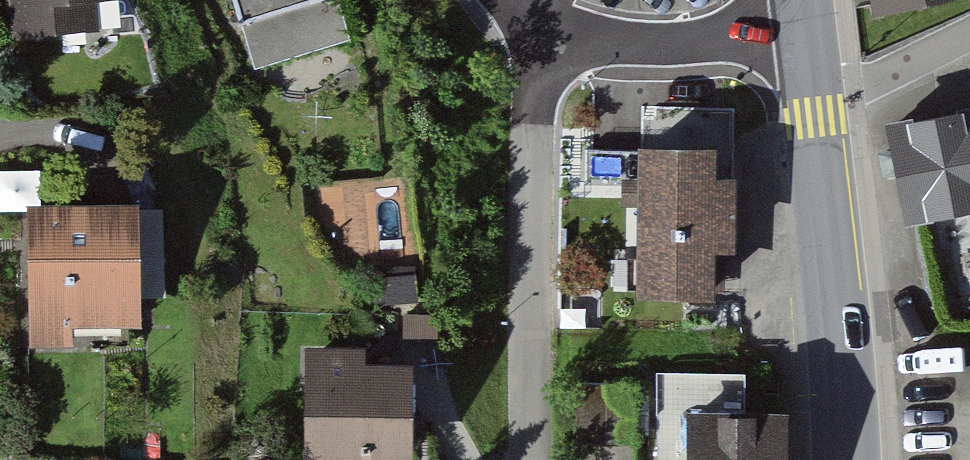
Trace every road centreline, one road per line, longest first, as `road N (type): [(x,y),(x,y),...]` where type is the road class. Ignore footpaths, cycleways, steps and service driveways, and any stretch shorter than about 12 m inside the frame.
road 1 (residential): [(539,37),(532,459)]
road 2 (secondary): [(817,101),(844,459)]
road 3 (residential): [(809,38),(539,37)]
road 4 (residential): [(969,31),(817,101)]

